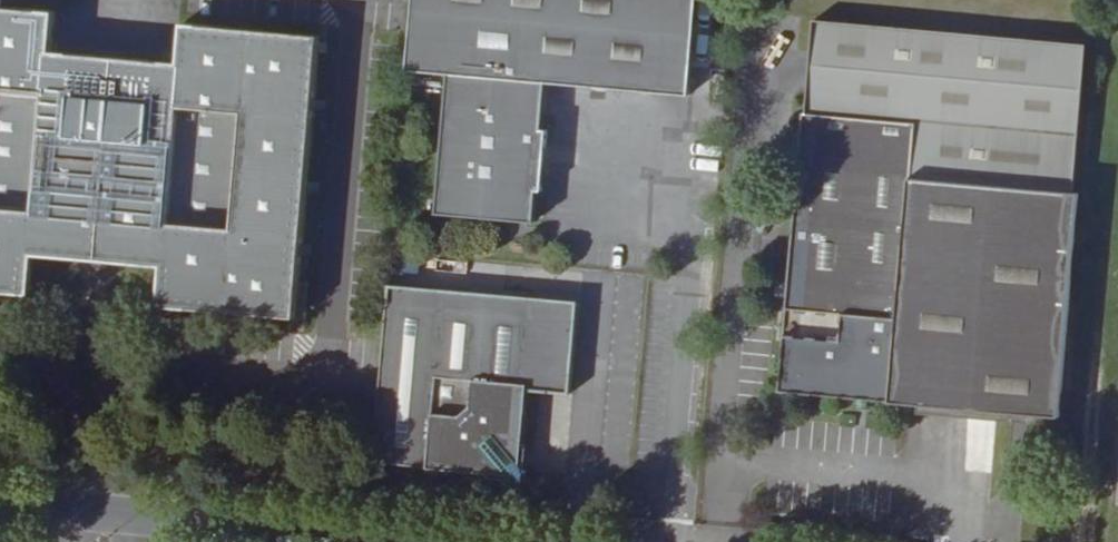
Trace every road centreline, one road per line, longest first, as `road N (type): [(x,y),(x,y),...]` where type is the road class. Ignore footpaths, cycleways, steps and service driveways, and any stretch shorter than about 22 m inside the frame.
road 1 (unclassified): [(440,541),(0,502)]

